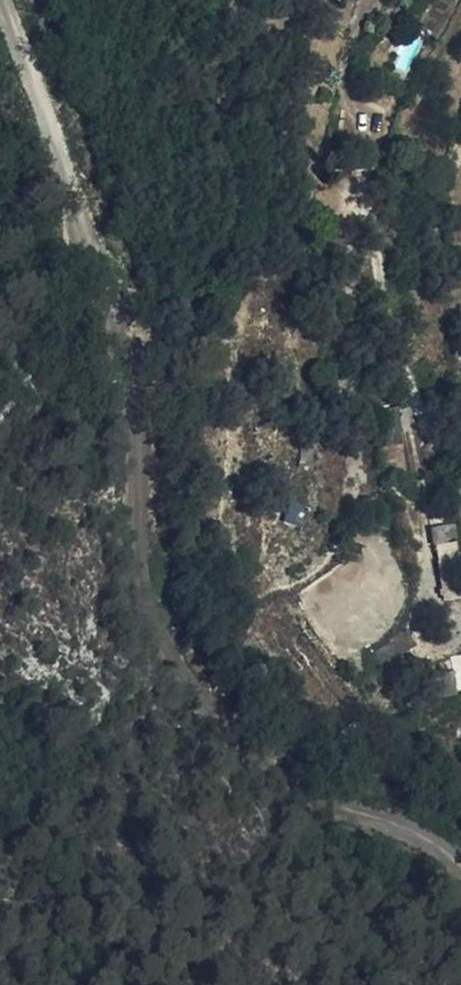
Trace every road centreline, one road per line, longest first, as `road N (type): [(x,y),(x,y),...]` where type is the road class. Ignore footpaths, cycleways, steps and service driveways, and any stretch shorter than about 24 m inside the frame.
road 1 (track): [(460,859),(297,778),(224,729),(166,626),(120,320),(4,0)]

